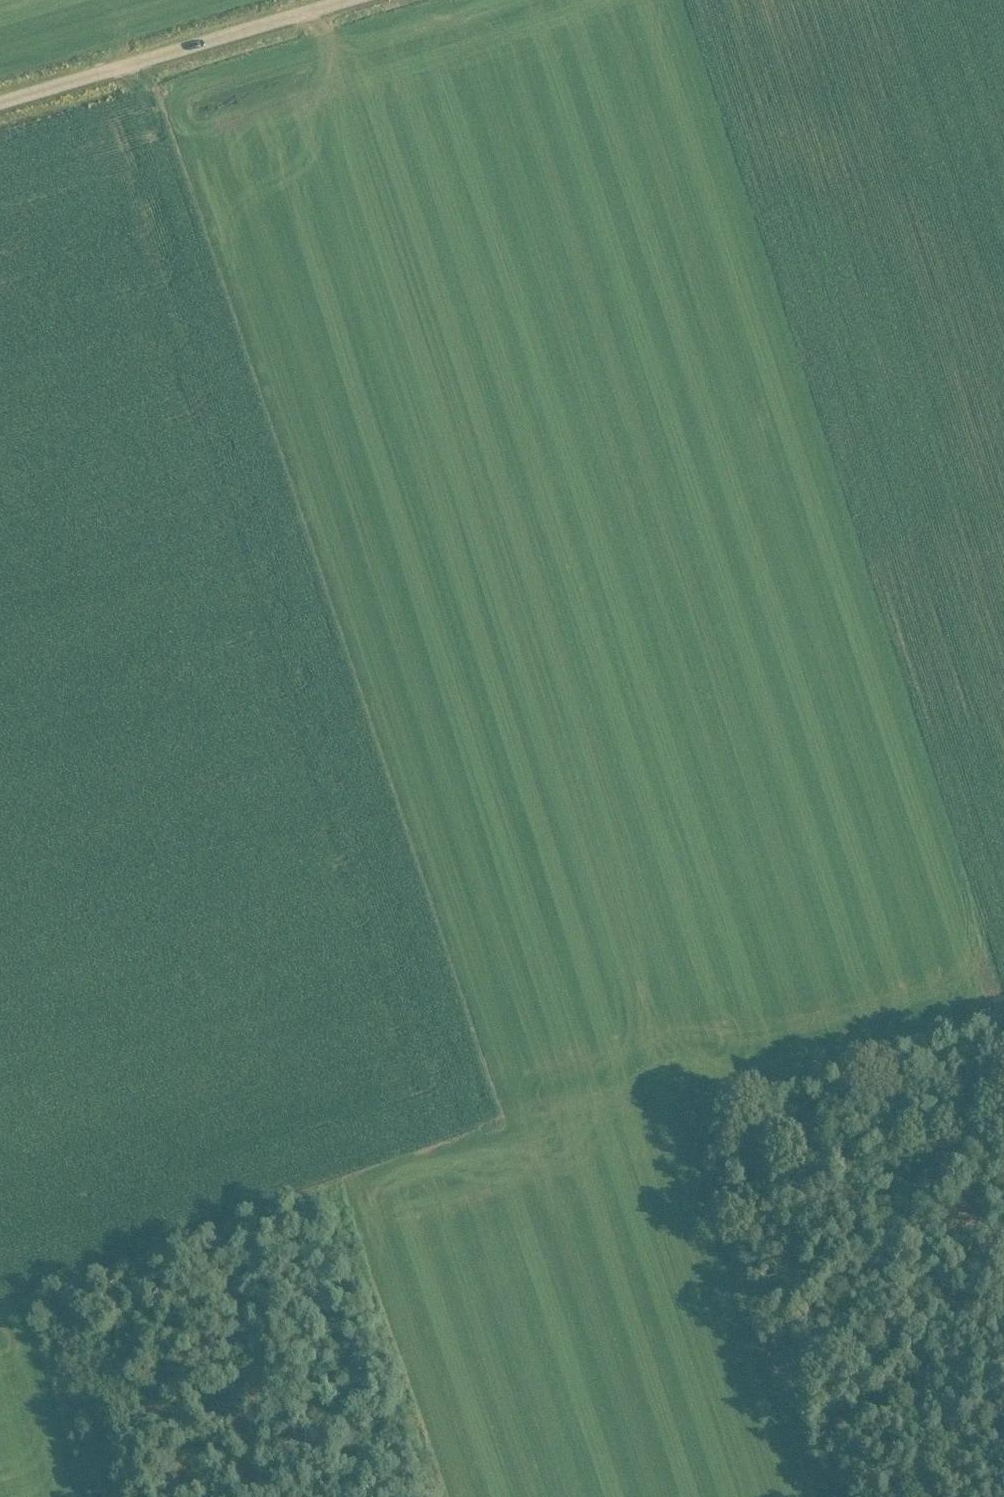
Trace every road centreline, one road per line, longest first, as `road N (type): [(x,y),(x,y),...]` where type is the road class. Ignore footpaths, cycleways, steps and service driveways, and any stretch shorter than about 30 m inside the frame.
road 1 (track): [(813,1496),(672,1114)]
road 2 (unclassified): [(0,103),(347,0)]

